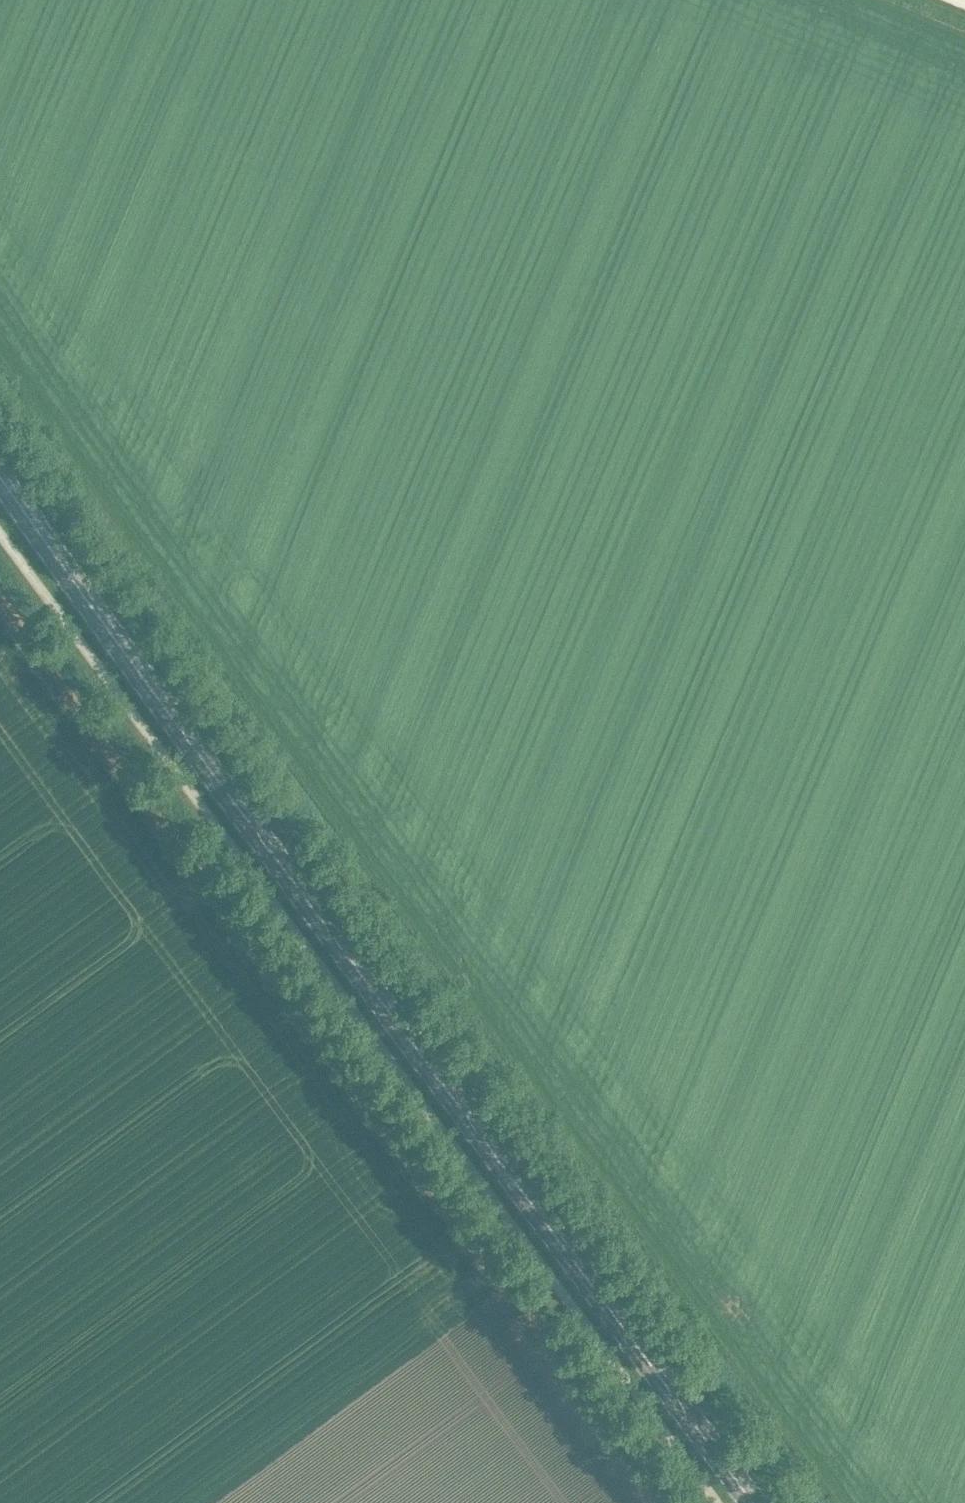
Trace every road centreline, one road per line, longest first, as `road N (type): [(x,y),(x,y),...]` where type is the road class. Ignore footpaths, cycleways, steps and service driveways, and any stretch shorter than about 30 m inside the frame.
road 1 (secondary): [(736,1502),(0,478)]

